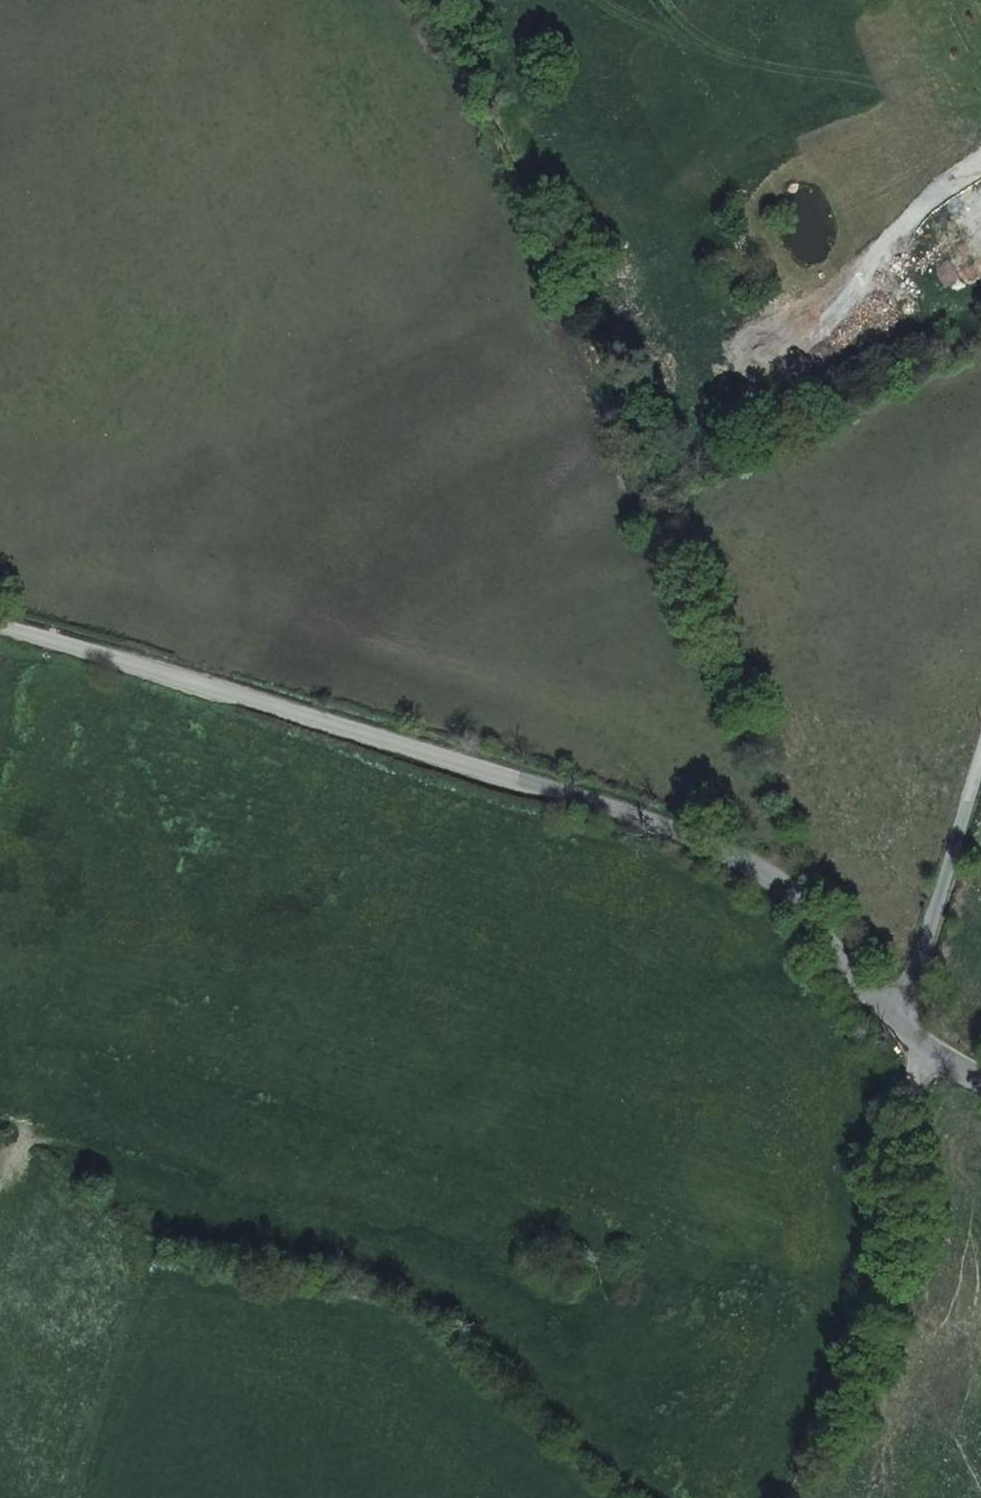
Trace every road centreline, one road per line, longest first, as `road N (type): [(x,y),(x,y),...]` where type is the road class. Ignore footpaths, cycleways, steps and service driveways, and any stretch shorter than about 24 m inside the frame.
road 1 (unclassified): [(903,1062),(794,887),(658,808),(0,618)]
road 2 (unclassified): [(793,1497),(874,1285),(902,1166),(910,1065)]
road 3 (unclassified): [(903,1062),(908,952),(980,737)]

